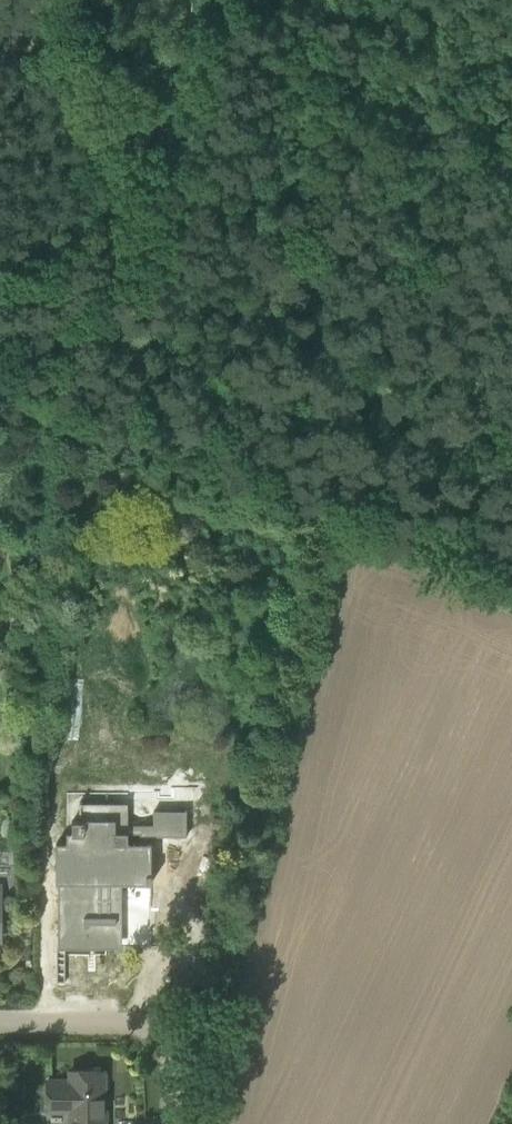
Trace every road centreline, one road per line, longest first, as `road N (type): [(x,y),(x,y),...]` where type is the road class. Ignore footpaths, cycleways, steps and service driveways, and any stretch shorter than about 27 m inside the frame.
road 1 (track): [(511,557),(350,495),(306,435),(149,344),(110,340),(0,352)]
road 2 (residential): [(173,1123),(162,1024),(132,1007),(0,1008)]

